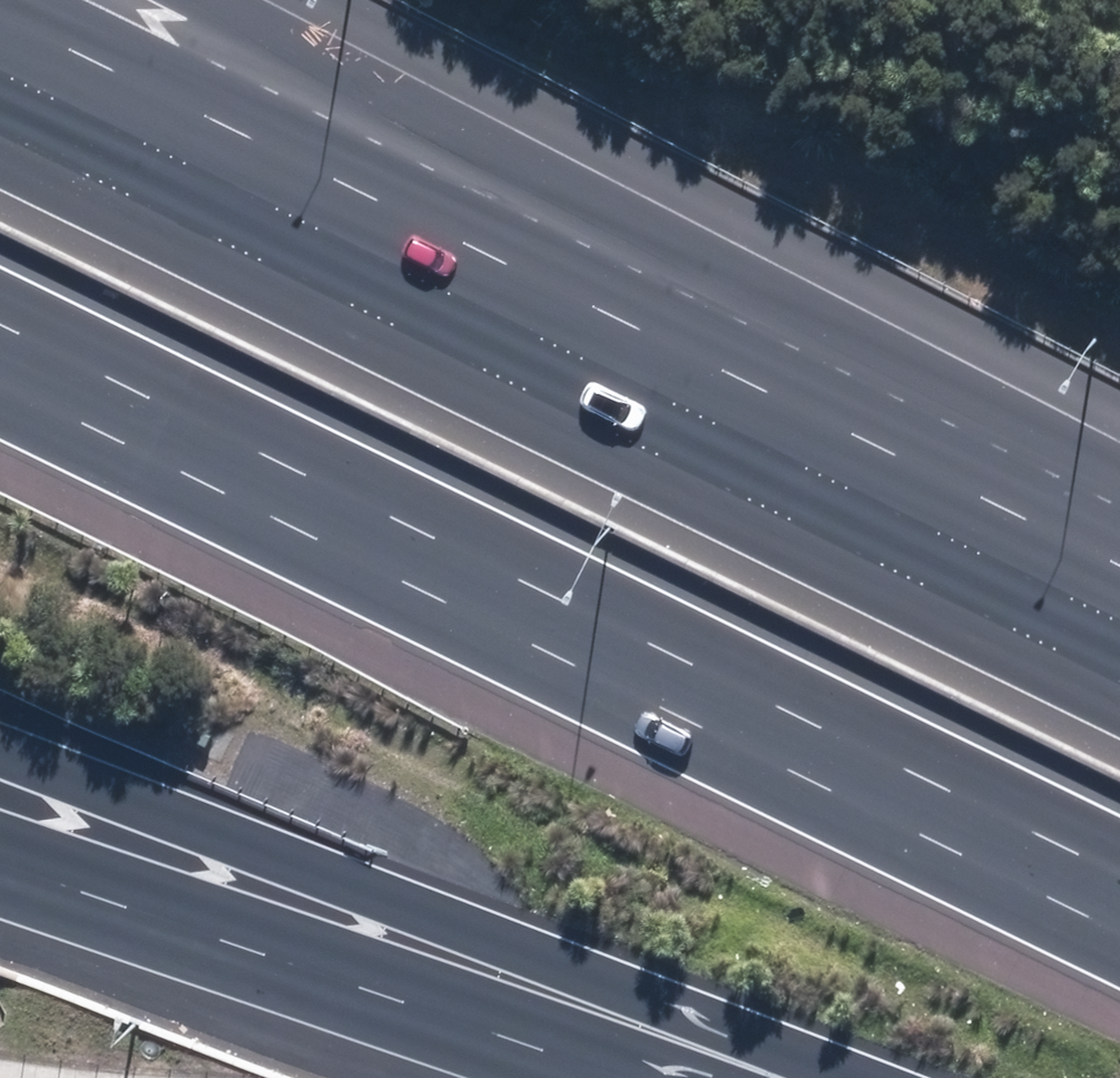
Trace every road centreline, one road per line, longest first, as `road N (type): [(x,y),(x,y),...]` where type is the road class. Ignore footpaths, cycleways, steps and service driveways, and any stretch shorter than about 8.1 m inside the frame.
road 1 (motorway): [(0,72),(1119,624)]
road 2 (motorway): [(1119,930),(0,379)]
road 3 (motorway): [(198,0),(1119,540)]
road 4 (motorway): [(560,1031),(0,766)]
road 5 (motorway): [(560,1031),(0,867)]
road 6 (motorway): [(691,1077),(560,1031)]

